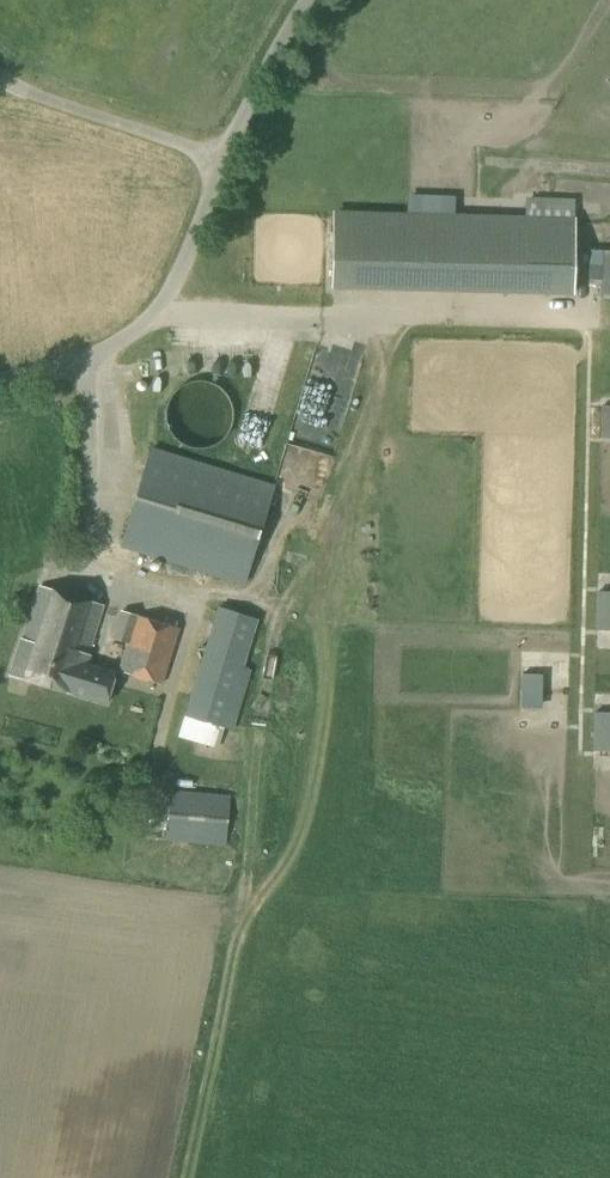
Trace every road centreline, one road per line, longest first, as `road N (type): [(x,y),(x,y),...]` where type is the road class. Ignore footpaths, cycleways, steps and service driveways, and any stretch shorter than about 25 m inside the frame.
road 1 (unclassified): [(0,380),(81,361),(121,343),(153,316),(187,261),(225,160),(307,0)]

